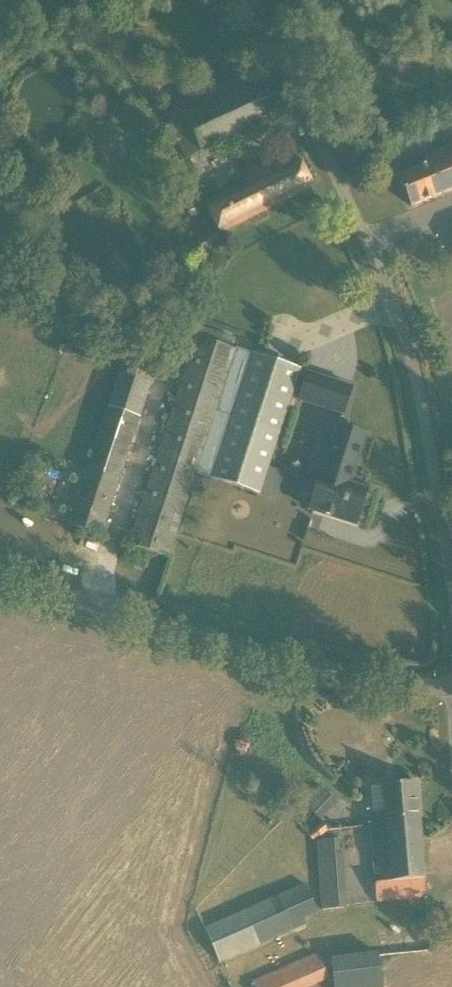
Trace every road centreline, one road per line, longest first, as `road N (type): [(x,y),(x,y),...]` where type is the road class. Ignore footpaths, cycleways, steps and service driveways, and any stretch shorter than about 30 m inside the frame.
road 1 (unclassified): [(451,601),(422,367),(396,273),(263,0)]
road 2 (unclassified): [(451,687),(351,676),(0,572)]

